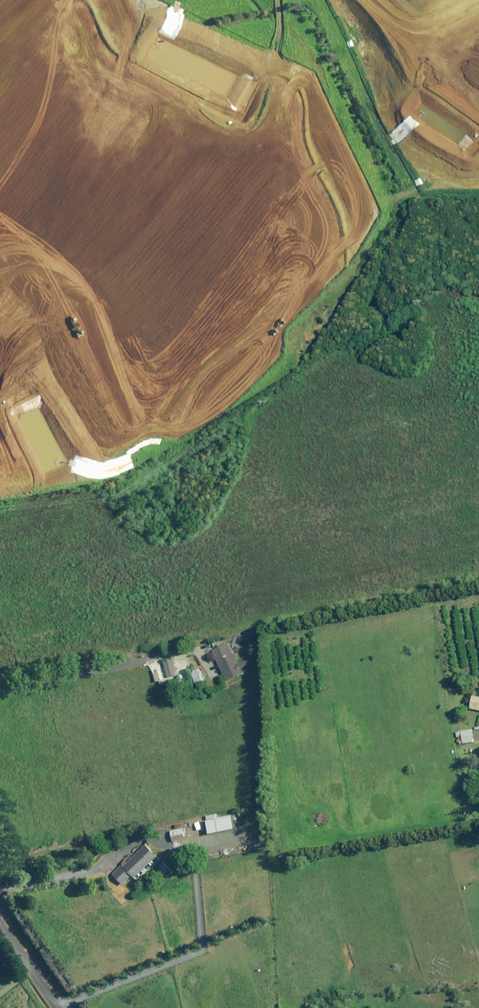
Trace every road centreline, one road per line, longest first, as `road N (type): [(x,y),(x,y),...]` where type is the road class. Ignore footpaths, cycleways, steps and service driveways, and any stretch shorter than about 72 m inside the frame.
road 1 (track): [(141,422),(99,307),(72,272),(0,216)]
road 2 (track): [(67,0),(33,133),(0,186)]
road 3 (track): [(478,20),(430,48),(364,0)]

